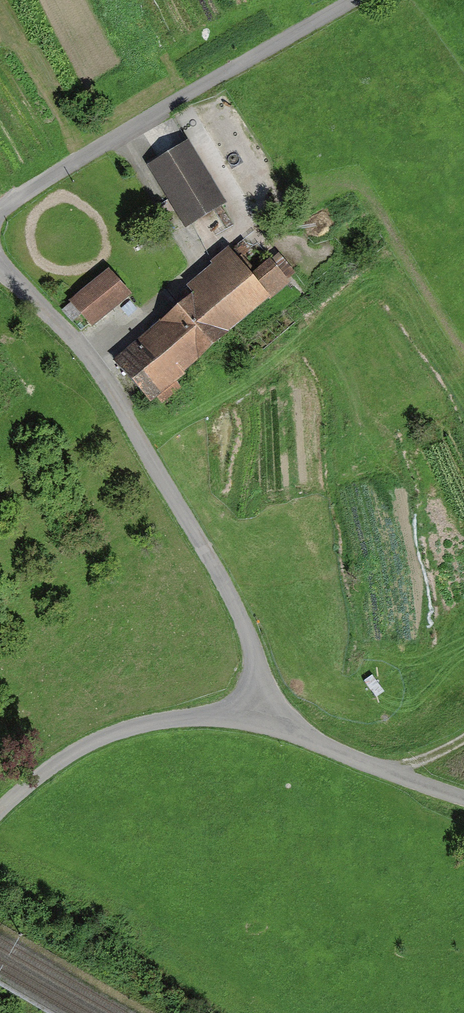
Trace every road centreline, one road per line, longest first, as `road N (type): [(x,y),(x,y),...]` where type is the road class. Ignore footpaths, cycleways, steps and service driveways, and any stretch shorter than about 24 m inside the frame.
road 1 (unclassified): [(269,719),(247,637),(132,432),(84,355),(0,269)]
road 2 (unclassified): [(0,209),(348,0)]
road 3 (unclassified): [(0,810),(90,742),(165,718),(269,719)]
road 4 (unclassified): [(269,719),(463,800)]

